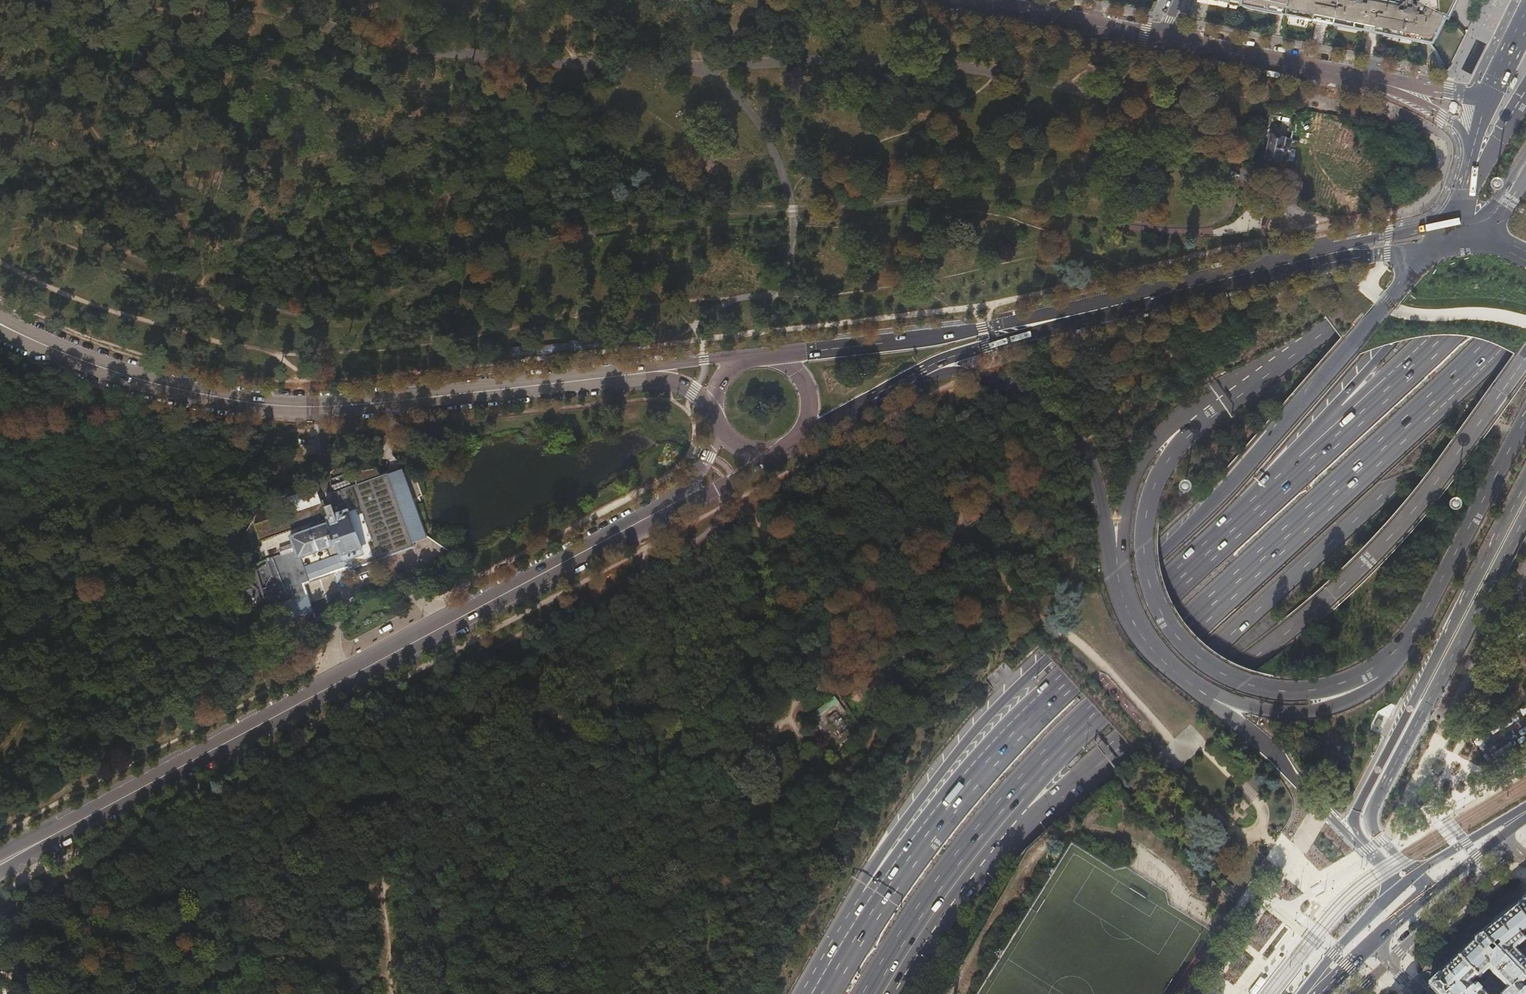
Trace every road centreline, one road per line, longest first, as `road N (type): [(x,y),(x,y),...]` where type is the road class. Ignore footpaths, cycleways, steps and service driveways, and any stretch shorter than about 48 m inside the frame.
road 1 (trunk): [(1453,234),(1240,472),(974,734),(914,815),(859,923)]
road 2 (trunk): [(910,941),(965,858),(1067,740),(1430,407),(1525,306)]
road 3 (primary): [(664,510),(0,863)]
road 4 (tertiary): [(0,324),(118,373),(261,405),(406,400),(655,370)]
road 5 (trunk): [(1306,345),(1193,431),(1159,474),(1144,544),(1157,601),(1175,634),(1214,670),(1288,691),(1368,671),(1424,613)]
road 6 (trunk): [(1271,488),(1012,733),(859,923)]
road 7 (trunk): [(1125,742),(1213,650),(1408,472),(1525,323)]
road 8 (primary): [(1125,742),(1241,667),(1365,562),(1525,355)]
road 9 (track): [(530,699),(475,729),(416,792),(315,836),(240,954),(207,977),(155,993)]
road 10 (primary): [(1417,873),(1374,831),(1373,808),(1525,515)]
road 11 (primary): [(1525,483),(1355,815),(1361,844)]
road 12 (trunk): [(1496,177),(1388,347),(1271,488)]
road 13 (trunk): [(1525,241),(1438,338),(1271,488)]
road 14 (track): [(0,560),(167,519),(254,463),(300,407)]
road 15 (primary): [(917,377),(973,373),(1069,424),(1096,476),(1123,597)]
road 16 (trunk): [(1306,345),(1199,402),(1149,448),(1125,515),(1123,597)]
road 17 (primary): [(1071,316),(764,357)]
road 18 (trunk): [(910,941),(1003,843),(1125,742)]
road 19 (trunk): [(1202,689),(1271,711),(1337,707),(1386,675),(1424,613)]
road 20 (primary): [(1071,316),(1328,254)]
road 21 (trunk): [(1496,177),(1306,345)]
road 22 (secondary): [(1380,82),(1160,38)]
road 23 (primary): [(1202,689),(1361,844)]
road 24 (trunk): [(1424,613),(1525,416)]
road 25 (secondary): [(1160,38),(967,0)]
road 26 (track): [(639,574),(559,677),(530,699)]
road 27 (primary): [(917,377),(1071,316)]
road 28 (secondary): [(1380,82),(1459,127),(1466,174)]
road 29 (primary): [(664,510),(788,449)]
road 30 (primary): [(798,442),(917,377)]
road 31 (primary): [(1328,254),(1436,246),(1453,234)]
road 32 (primary): [(1453,234),(1428,228),(1328,254)]
road 33 (tertiary): [(1525,809),(1417,873)]
road 34 (primary): [(1388,898),(1306,993)]
road 35 (primary): [(1123,597),(1144,640),(1202,689)]

